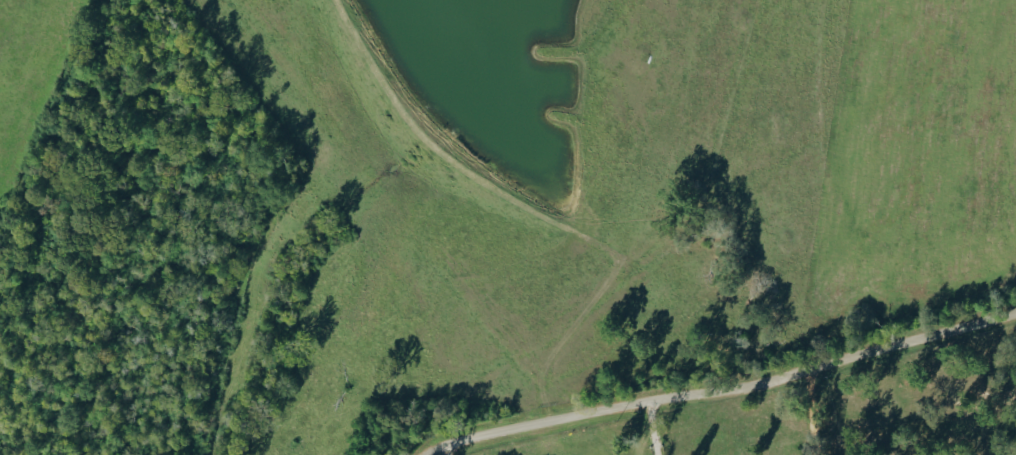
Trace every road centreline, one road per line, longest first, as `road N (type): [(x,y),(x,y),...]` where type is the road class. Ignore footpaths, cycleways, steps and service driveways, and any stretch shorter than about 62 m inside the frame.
road 1 (residential): [(429,454),(765,382),(1015,315)]

